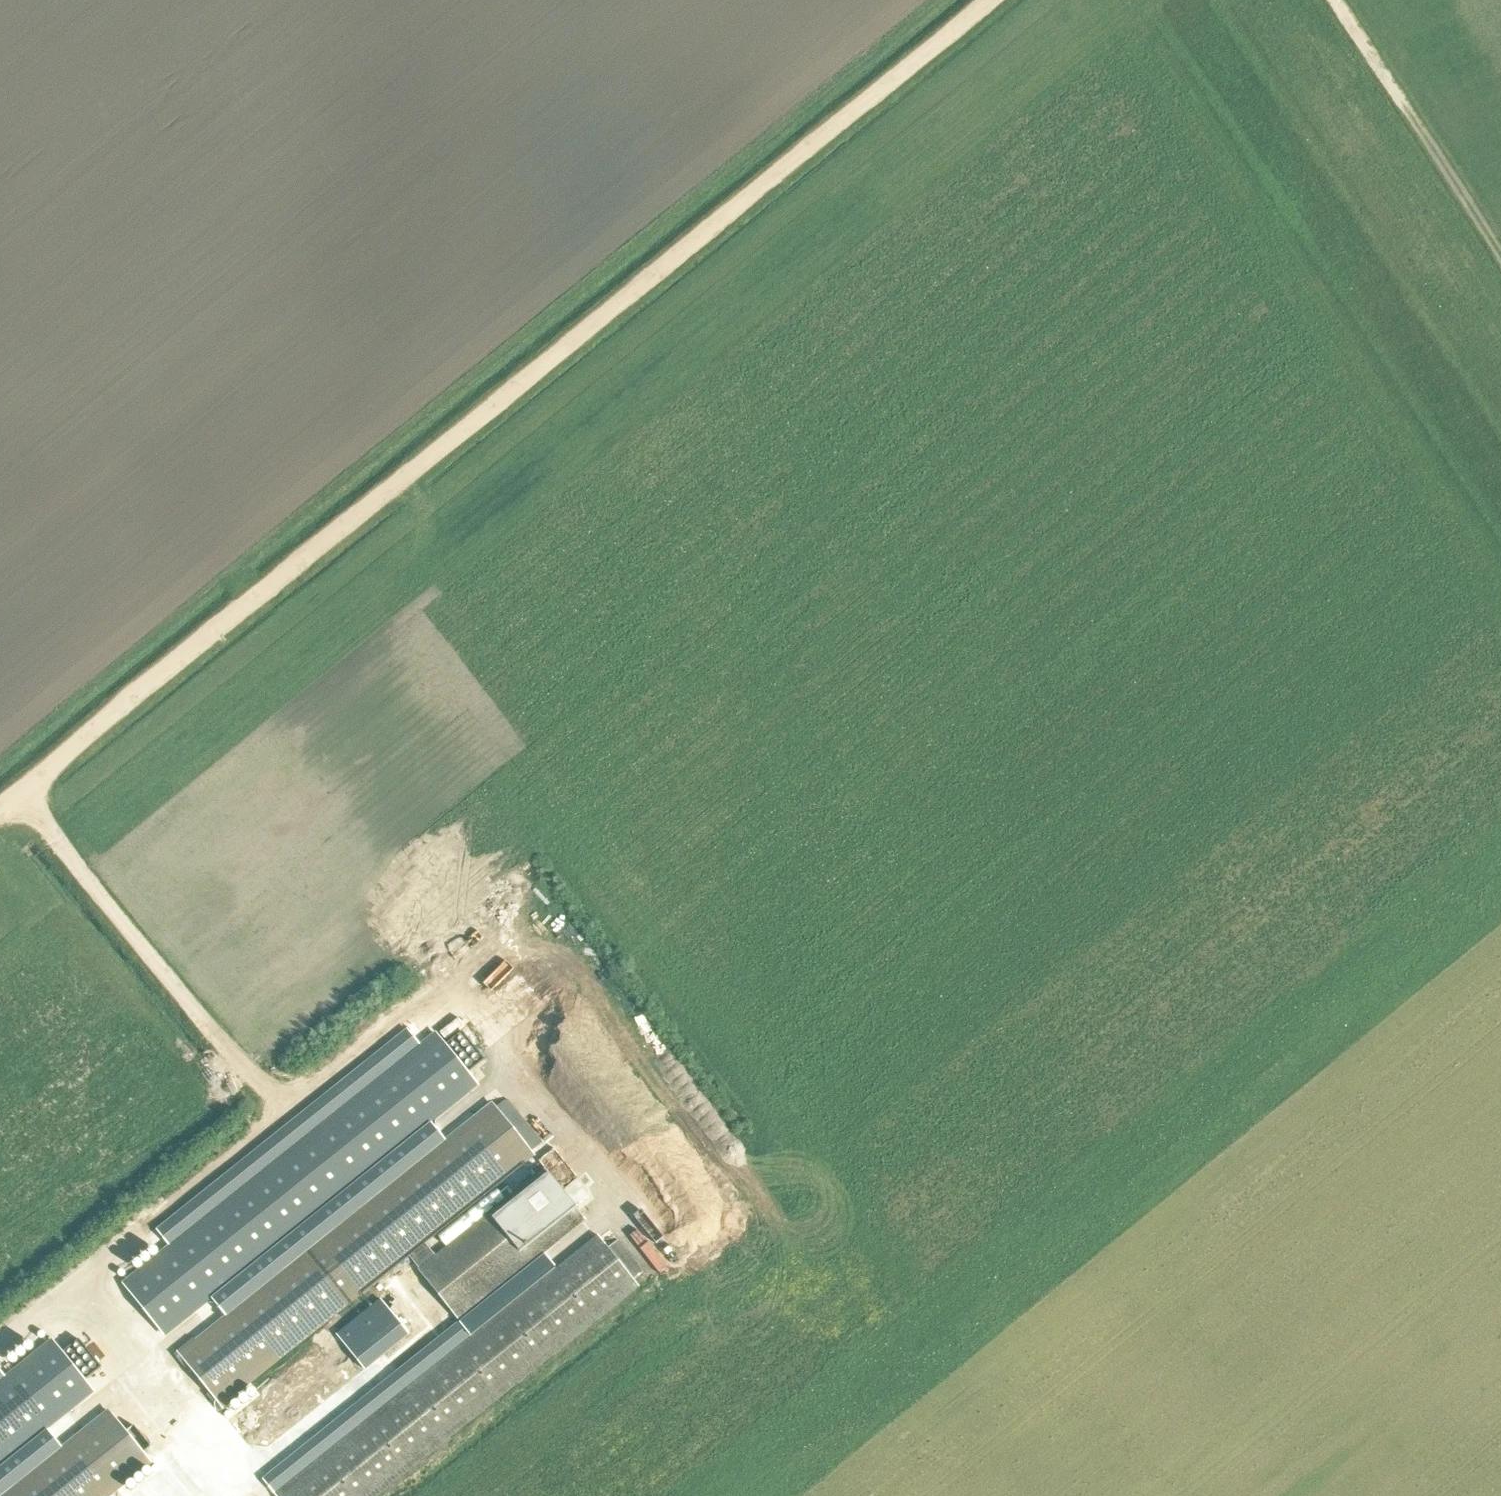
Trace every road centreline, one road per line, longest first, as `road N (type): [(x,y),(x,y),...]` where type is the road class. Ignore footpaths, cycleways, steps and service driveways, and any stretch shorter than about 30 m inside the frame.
road 1 (track): [(0,810),(990,0)]
road 2 (track): [(263,1083),(19,794)]
road 3 (track): [(1336,0),(1500,256)]

